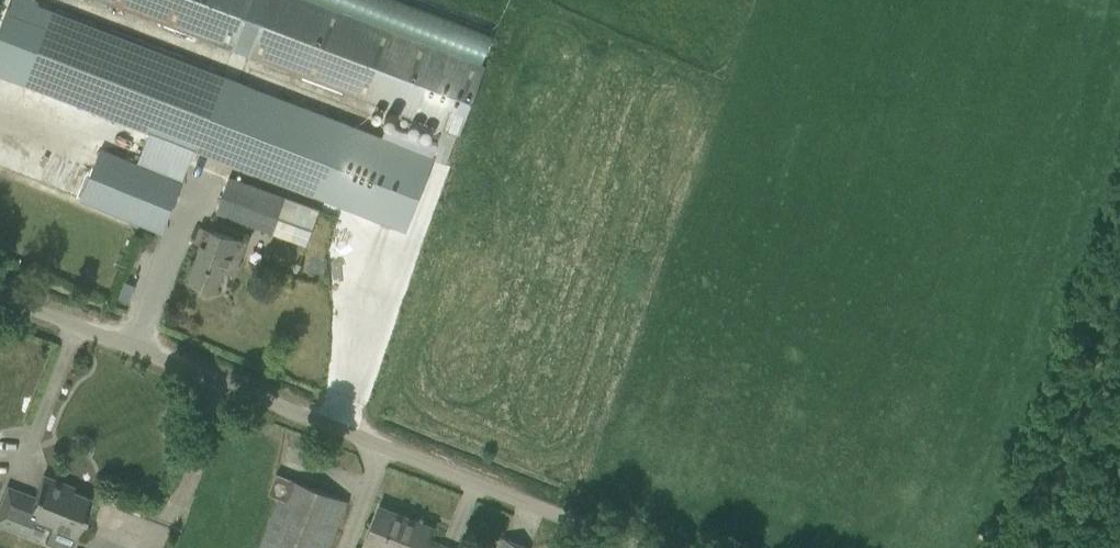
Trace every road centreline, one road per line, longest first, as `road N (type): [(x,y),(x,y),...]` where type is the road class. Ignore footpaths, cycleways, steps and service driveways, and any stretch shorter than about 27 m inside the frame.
road 1 (unclassified): [(624,547),(0,303)]

